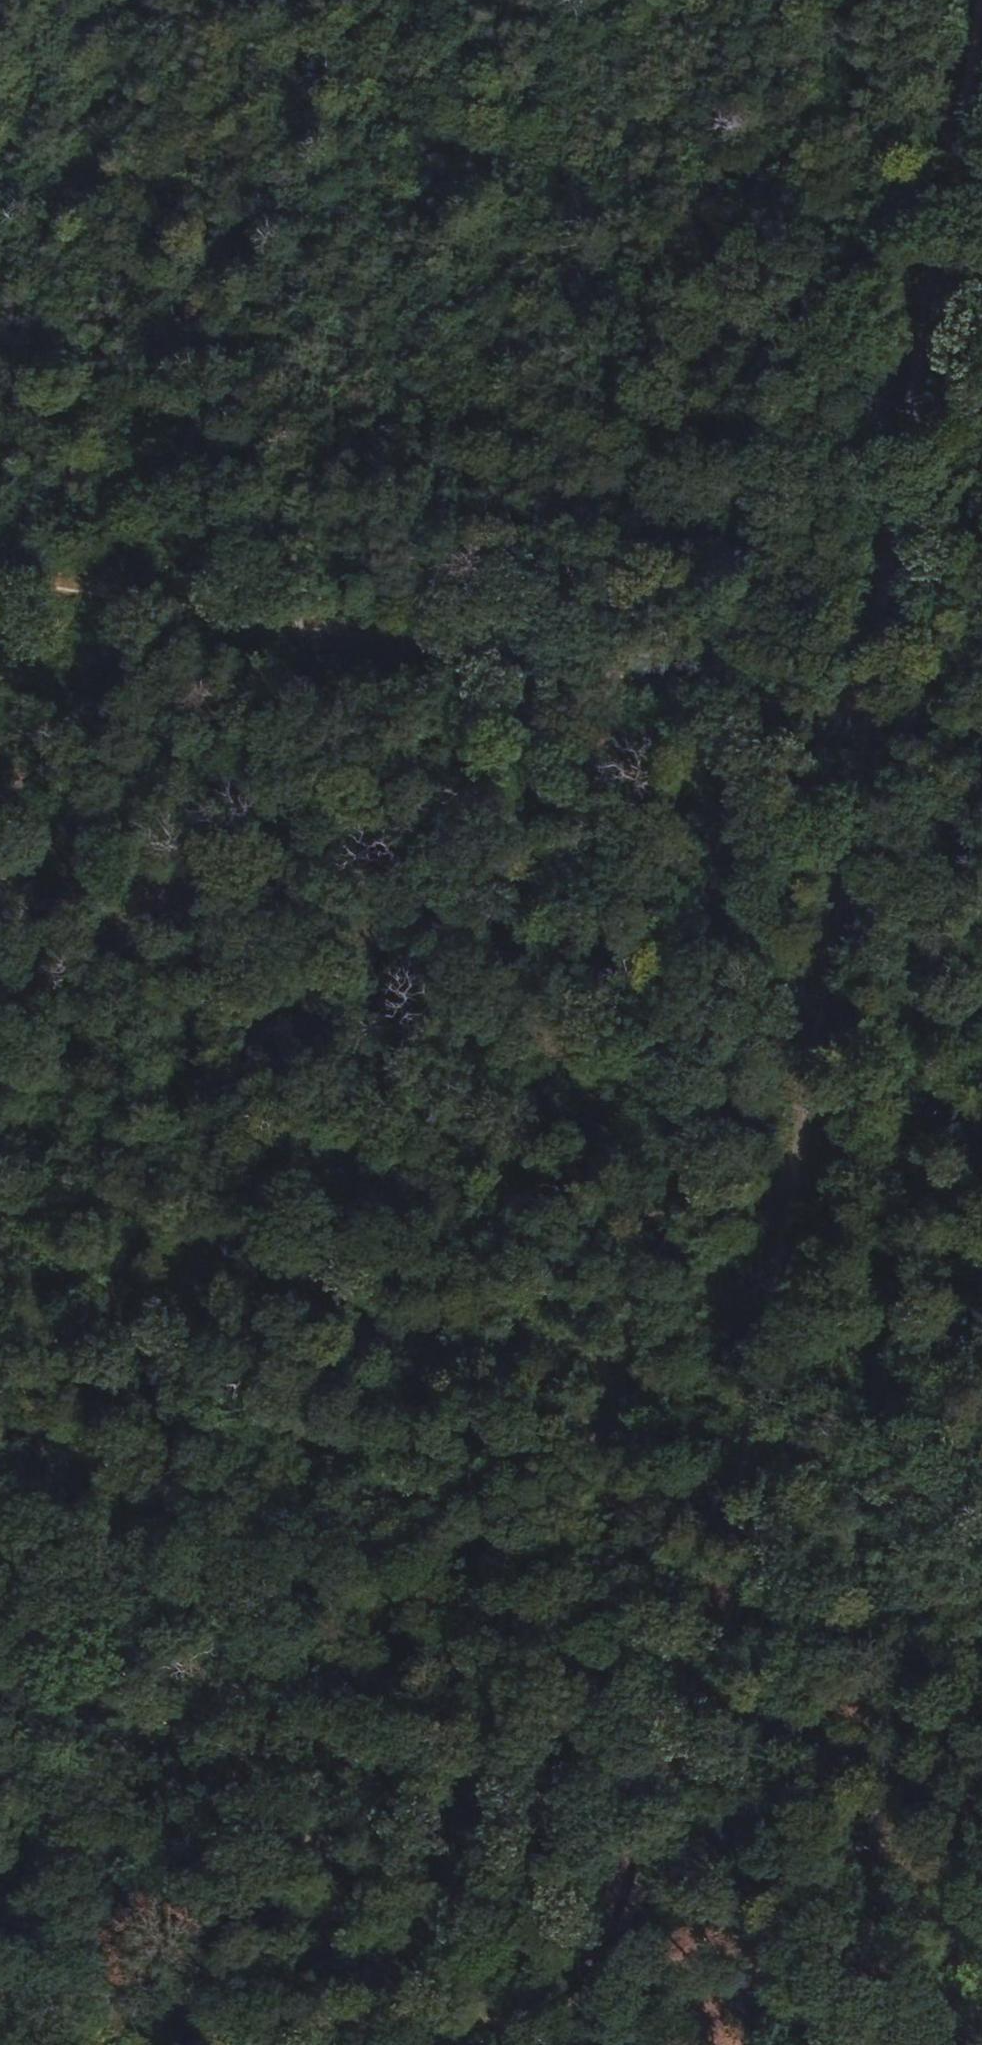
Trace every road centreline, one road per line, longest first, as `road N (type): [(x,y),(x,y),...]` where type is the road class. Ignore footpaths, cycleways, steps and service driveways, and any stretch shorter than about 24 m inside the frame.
road 1 (track): [(0,585),(981,742)]
road 2 (track): [(0,1648),(243,1651),(505,1696),(700,1716),(920,1705),(981,1711)]

